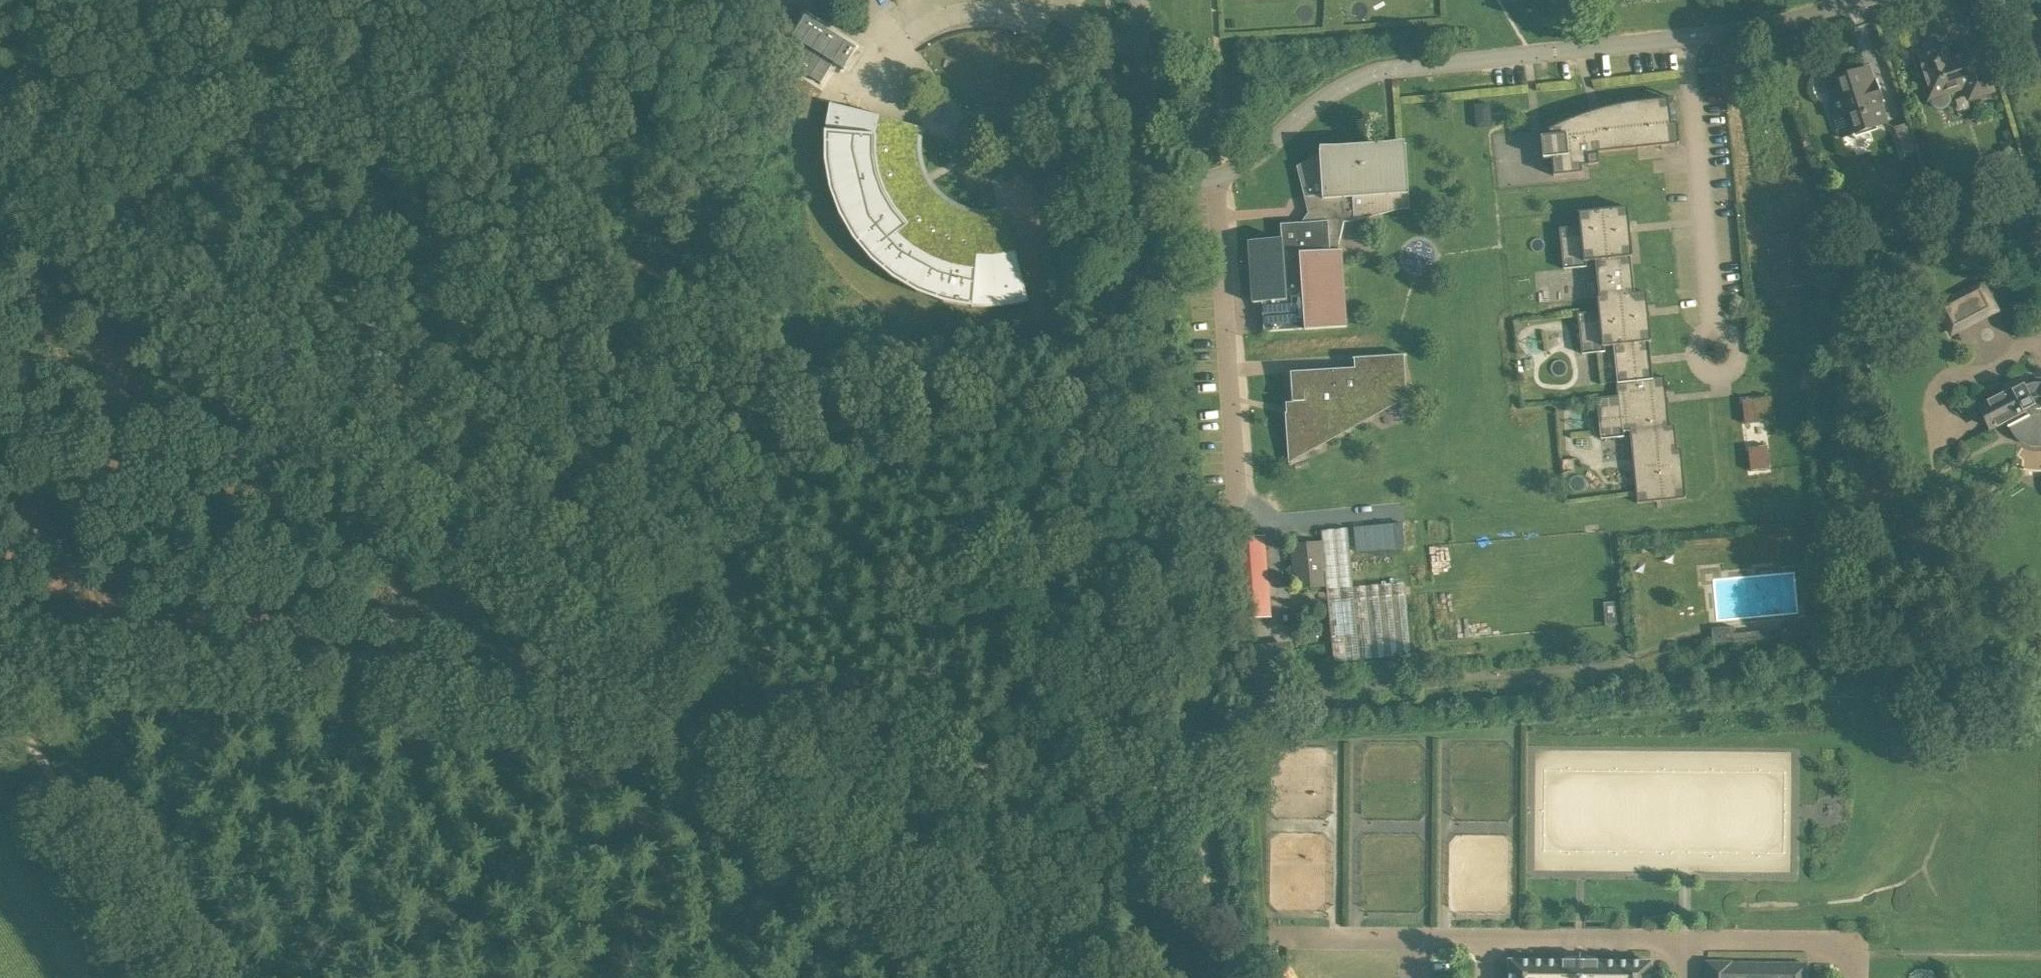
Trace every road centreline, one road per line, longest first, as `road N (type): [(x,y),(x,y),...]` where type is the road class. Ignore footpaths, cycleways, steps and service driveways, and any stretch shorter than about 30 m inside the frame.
road 1 (residential): [(1152,181),(1189,181),(1253,158),(1319,99),(1378,71),(1726,33),(1862,0)]
road 2 (unclassified): [(1191,695),(1152,181)]
road 3 (unclassified): [(1152,181),(1137,0)]

